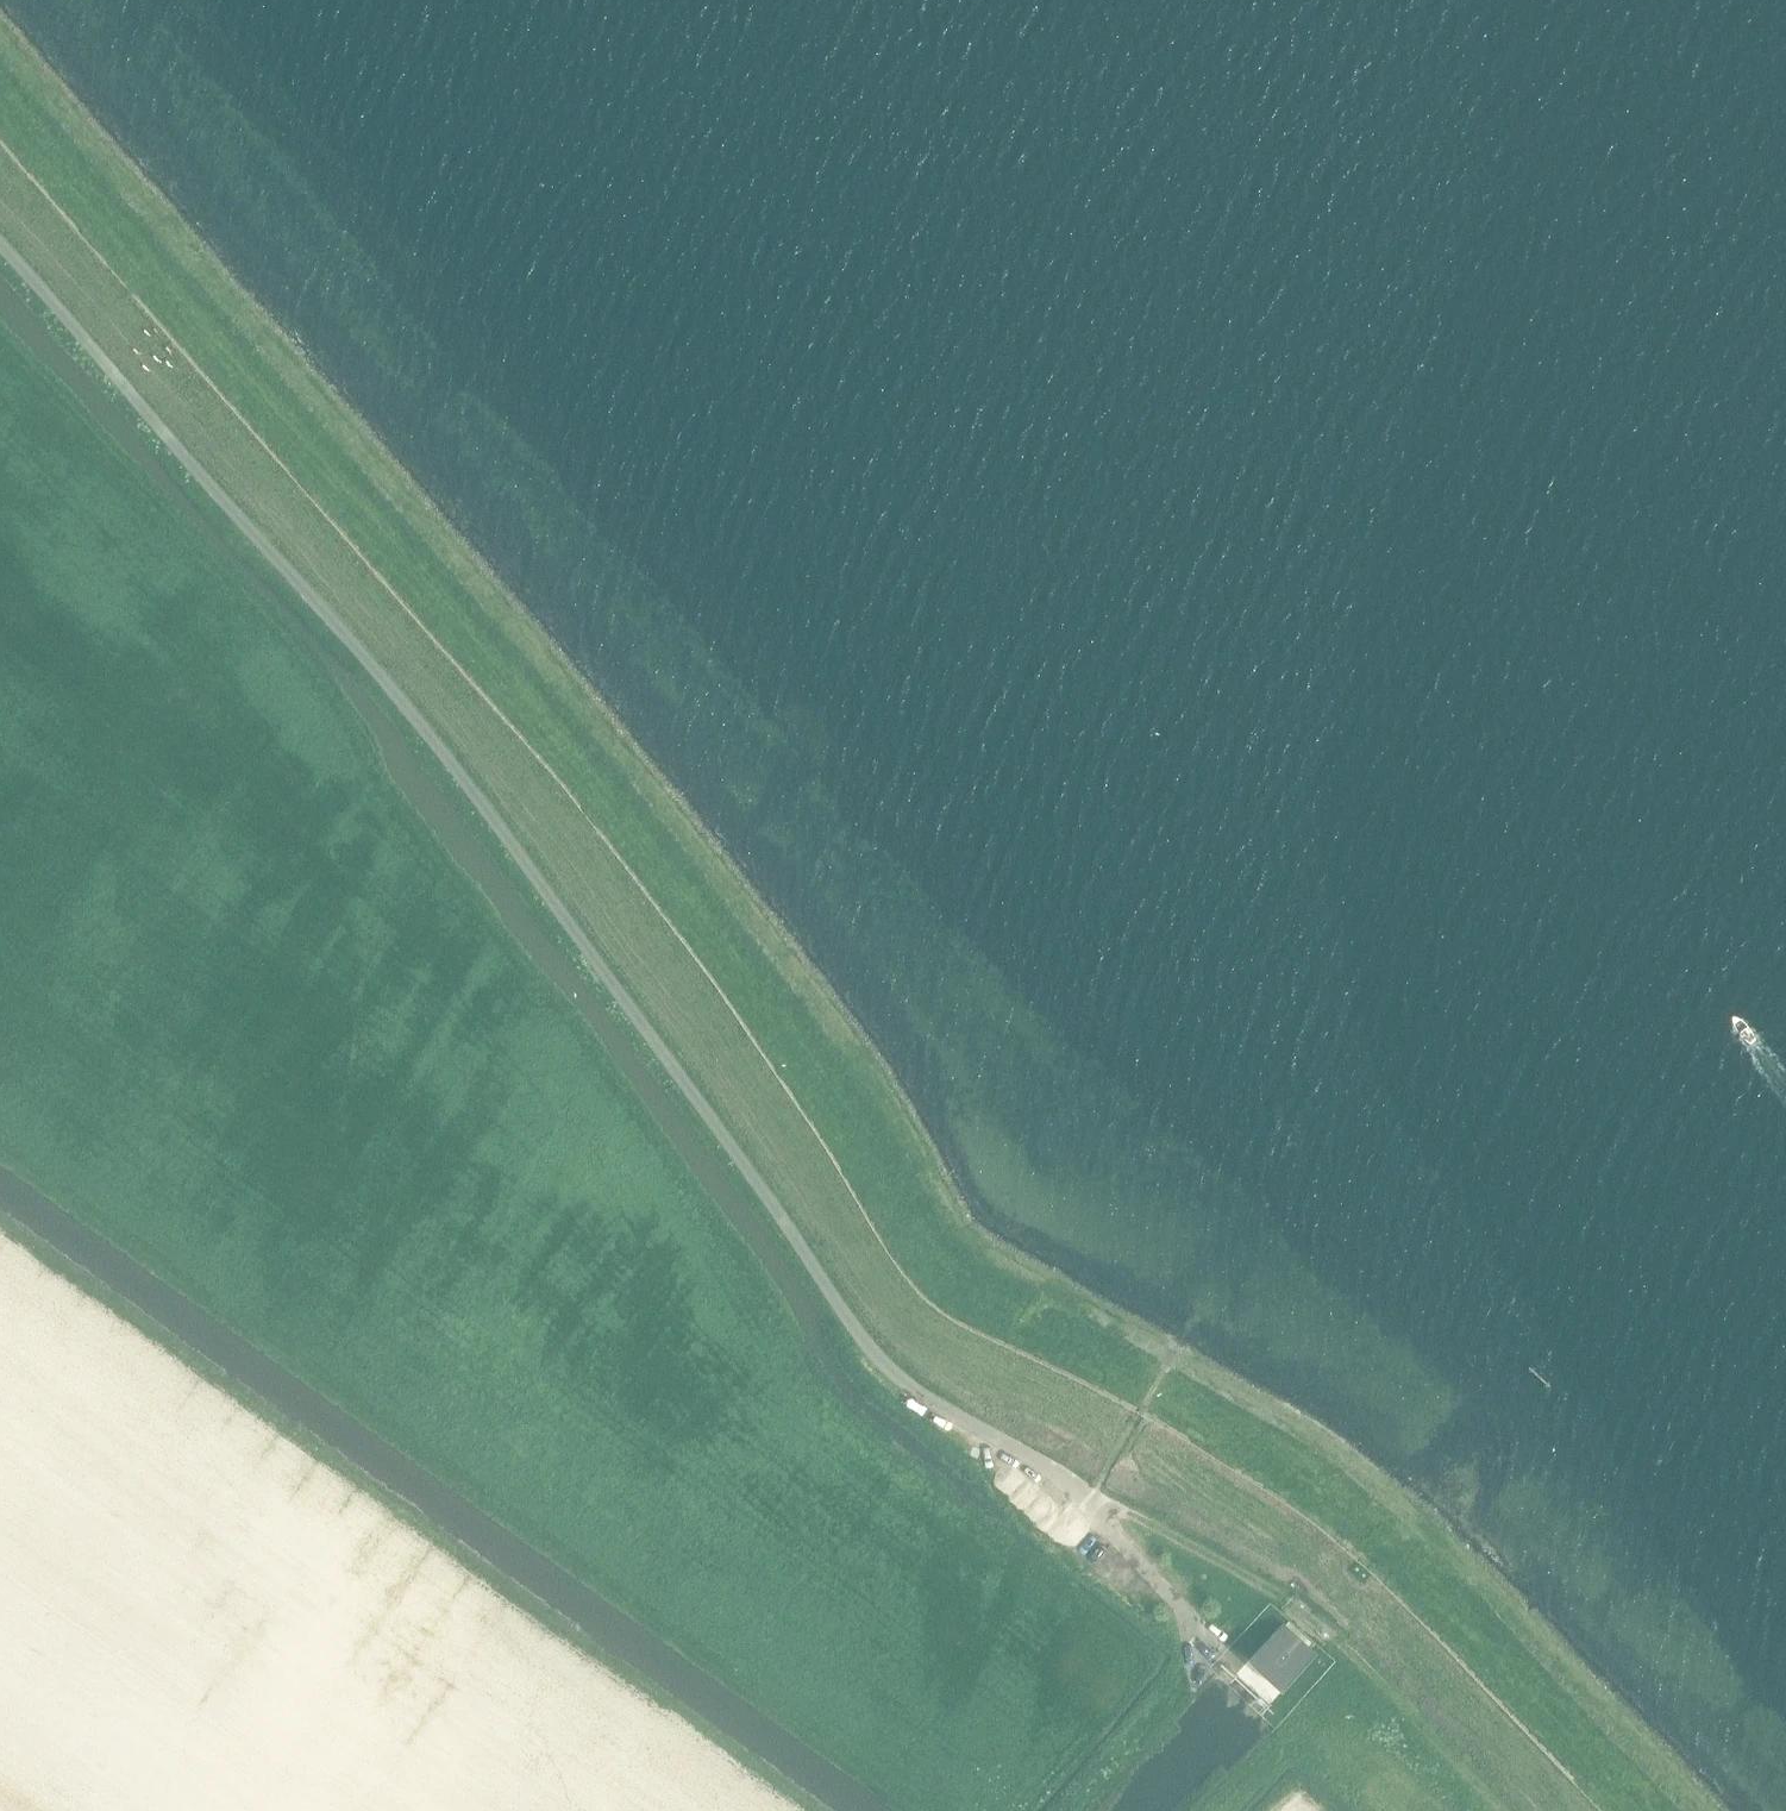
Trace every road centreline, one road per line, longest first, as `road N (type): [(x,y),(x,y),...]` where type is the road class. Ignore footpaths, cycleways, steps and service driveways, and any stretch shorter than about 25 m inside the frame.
road 1 (unclassified): [(1279,1592),(975,1439),(868,1350),(356,653),(0,249)]
road 2 (track): [(1507,1810),(1279,1592)]

